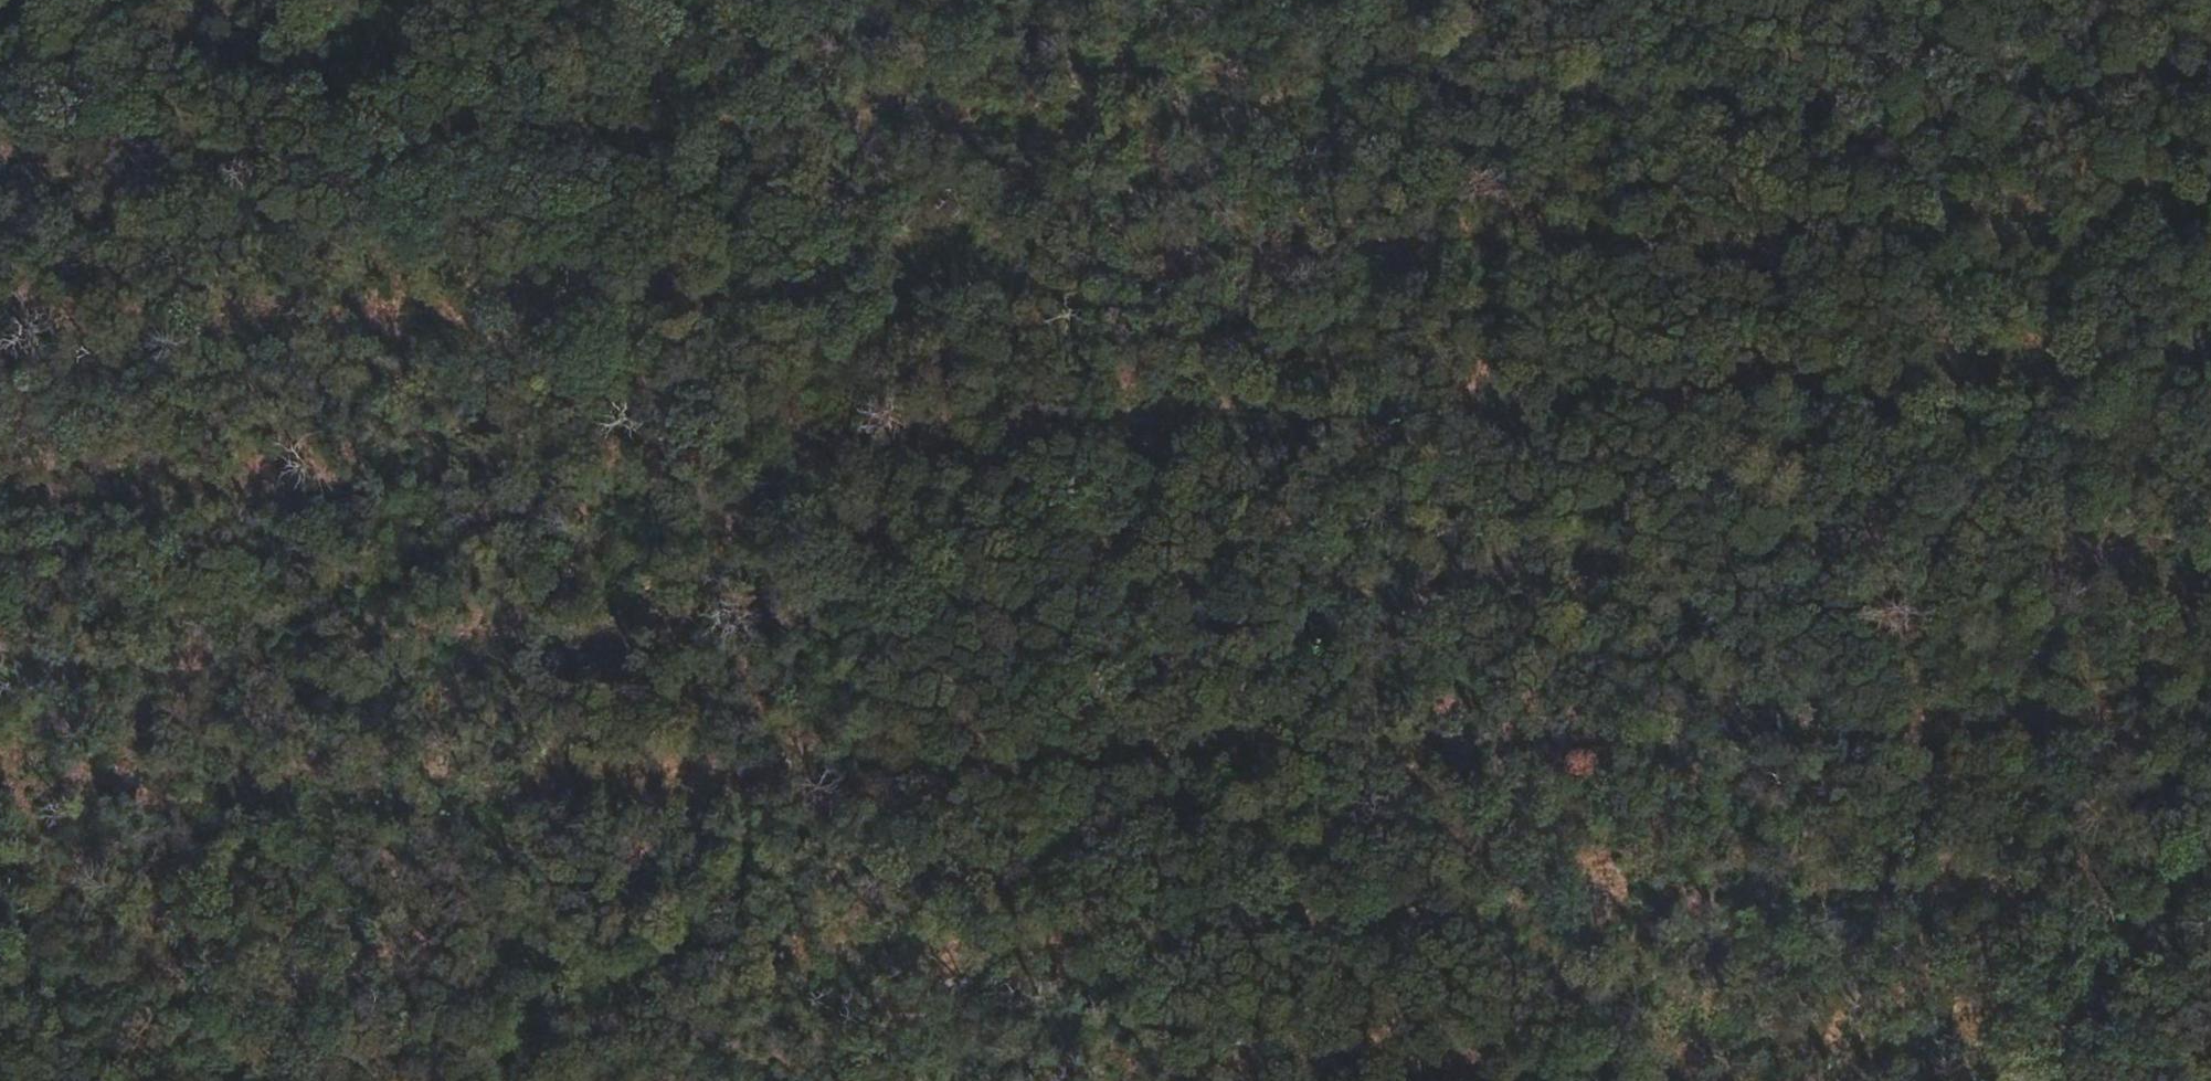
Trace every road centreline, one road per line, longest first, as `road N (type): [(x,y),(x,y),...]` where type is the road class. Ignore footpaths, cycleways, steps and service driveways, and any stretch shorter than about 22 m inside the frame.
road 1 (track): [(0,667),(198,1080)]
road 2 (unclassified): [(2040,1080),(2210,870)]

